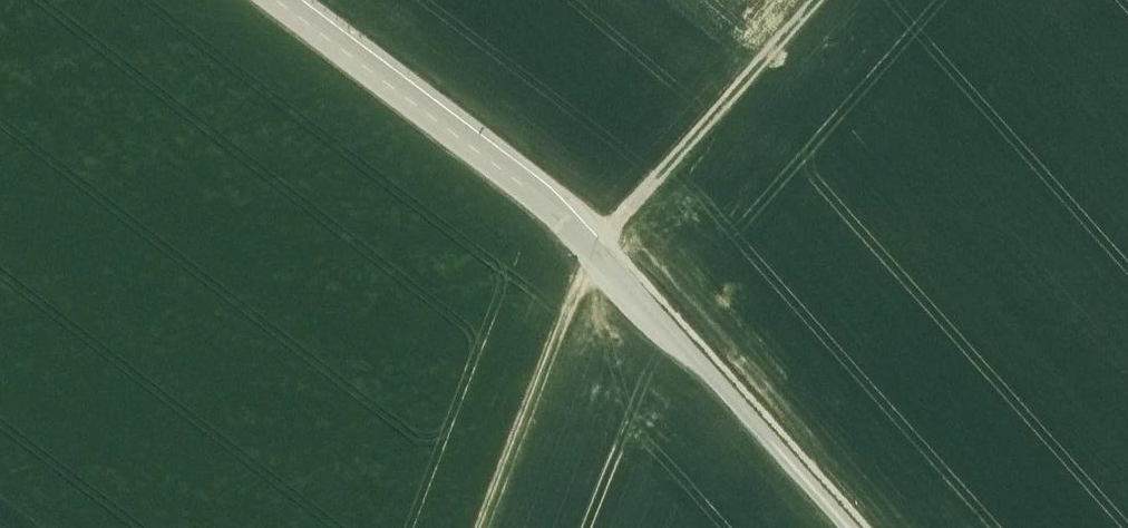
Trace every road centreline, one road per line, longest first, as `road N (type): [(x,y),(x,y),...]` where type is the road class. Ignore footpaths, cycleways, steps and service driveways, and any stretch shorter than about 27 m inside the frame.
road 1 (unclassified): [(266,0),(597,256),(851,527)]
road 2 (track): [(484,527),(571,294),(688,148)]
road 3 (track): [(819,0),(688,148)]

